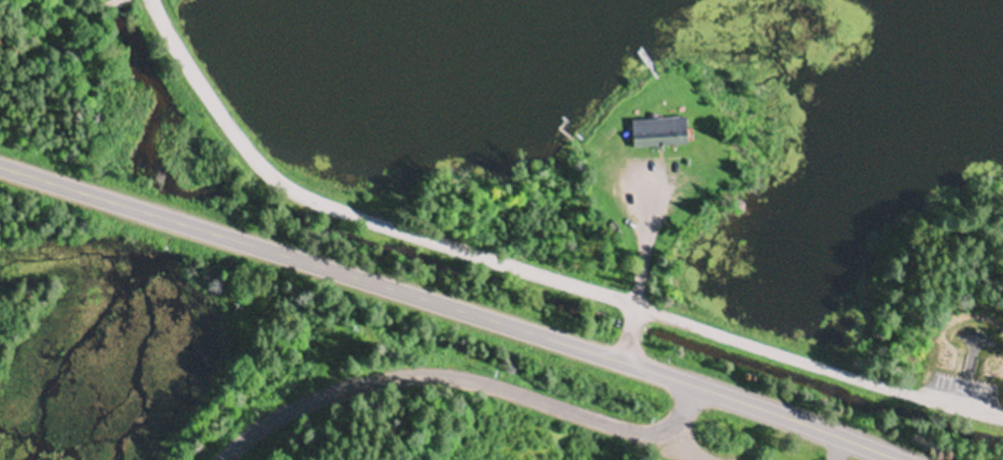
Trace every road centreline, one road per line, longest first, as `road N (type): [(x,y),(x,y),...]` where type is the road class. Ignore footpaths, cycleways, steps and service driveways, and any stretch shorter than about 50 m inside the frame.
road 1 (residential): [(1002,413),(890,388),(328,202),(252,147),(199,78),(157,0)]
road 2 (secondary): [(0,167),(921,459)]
road 3 (residential): [(696,385),(678,418),(640,433),(478,383),(401,377),(297,405),(229,459)]
road 4 (residential): [(626,361),(638,303),(641,168)]

